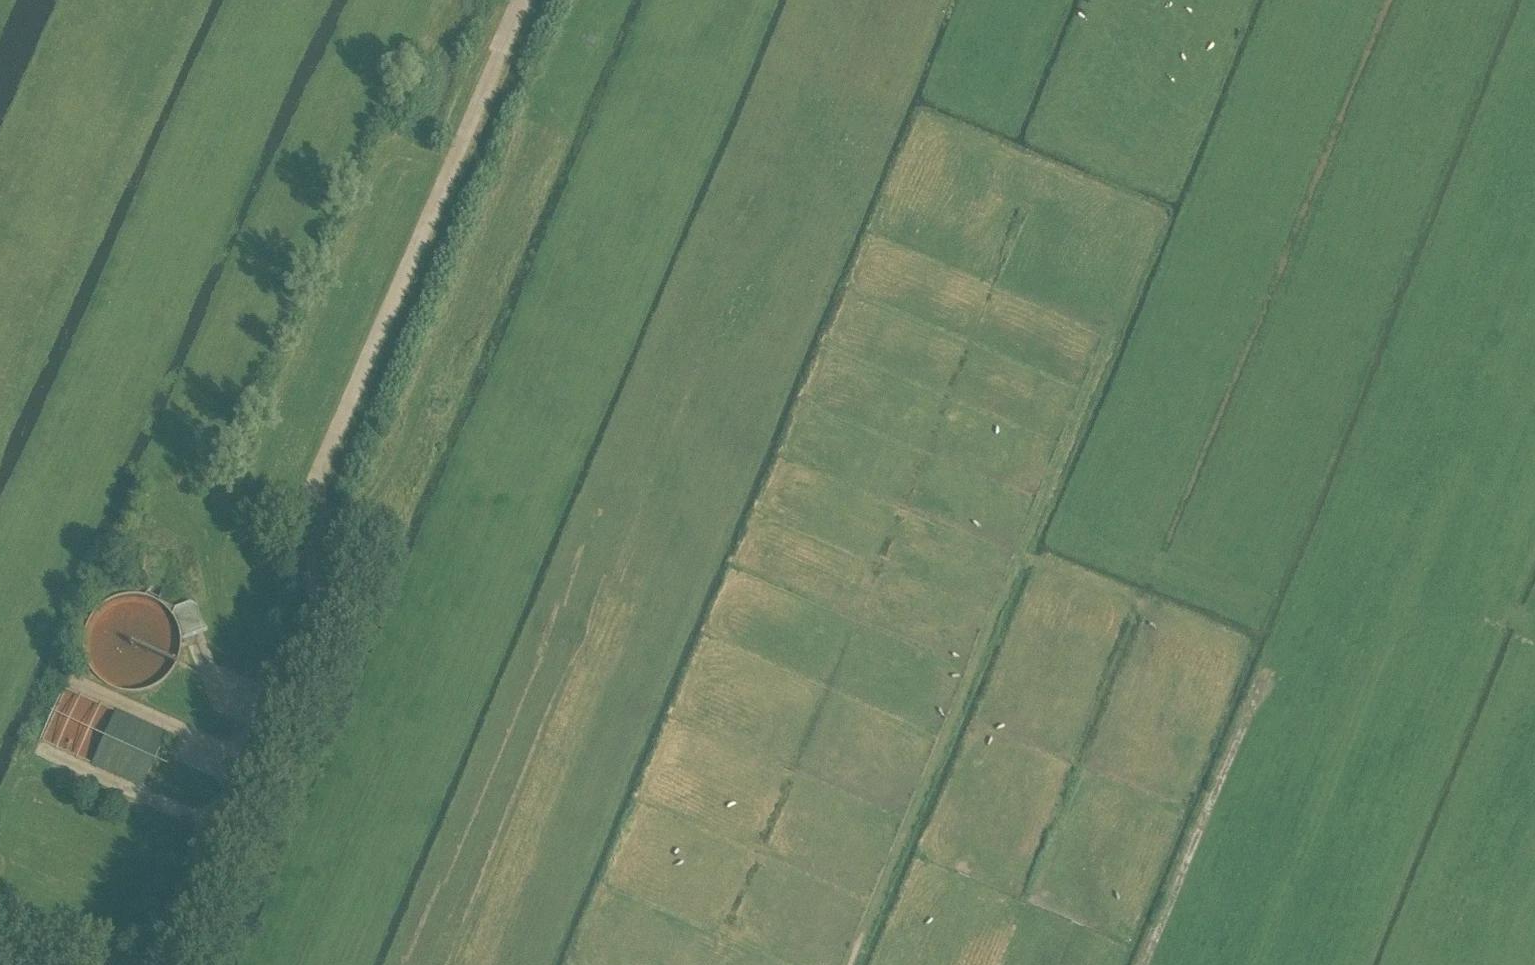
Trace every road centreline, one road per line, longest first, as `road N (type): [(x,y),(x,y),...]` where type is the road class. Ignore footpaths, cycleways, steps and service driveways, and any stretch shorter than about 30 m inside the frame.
road 1 (track): [(524,0),(307,502),(304,631),(154,964)]

